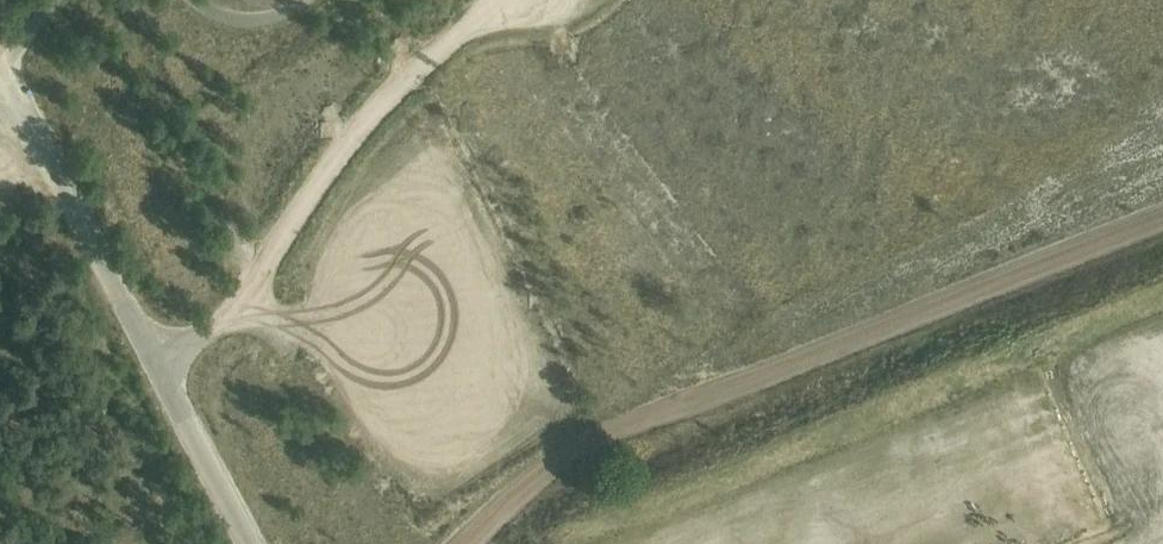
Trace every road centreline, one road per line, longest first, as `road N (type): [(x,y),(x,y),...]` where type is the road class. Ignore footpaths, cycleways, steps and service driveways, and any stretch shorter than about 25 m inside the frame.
road 1 (track): [(1162,222),(599,439),(544,476),(470,543)]
road 2 (unclassified): [(253,543),(5,71)]
road 3 (track): [(501,0),(383,101),(234,320),(157,365)]

